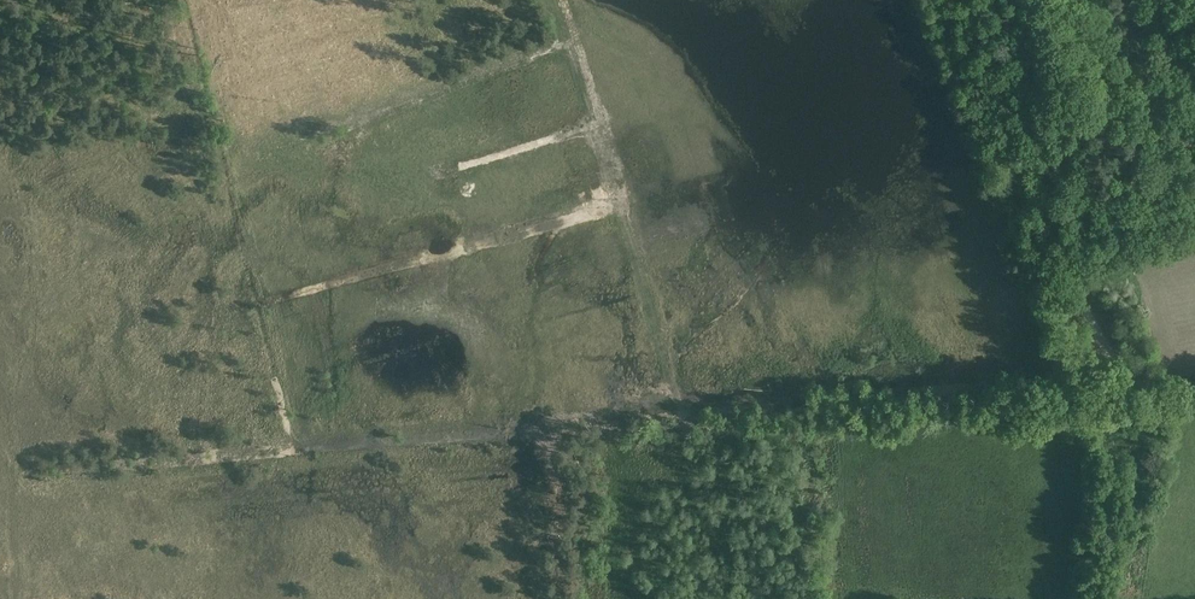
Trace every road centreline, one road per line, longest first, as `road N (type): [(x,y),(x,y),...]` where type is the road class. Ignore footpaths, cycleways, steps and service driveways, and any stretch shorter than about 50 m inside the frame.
road 1 (track): [(1194,400),(1132,405),(1066,272),(1055,235),(1066,64),(1056,0)]

